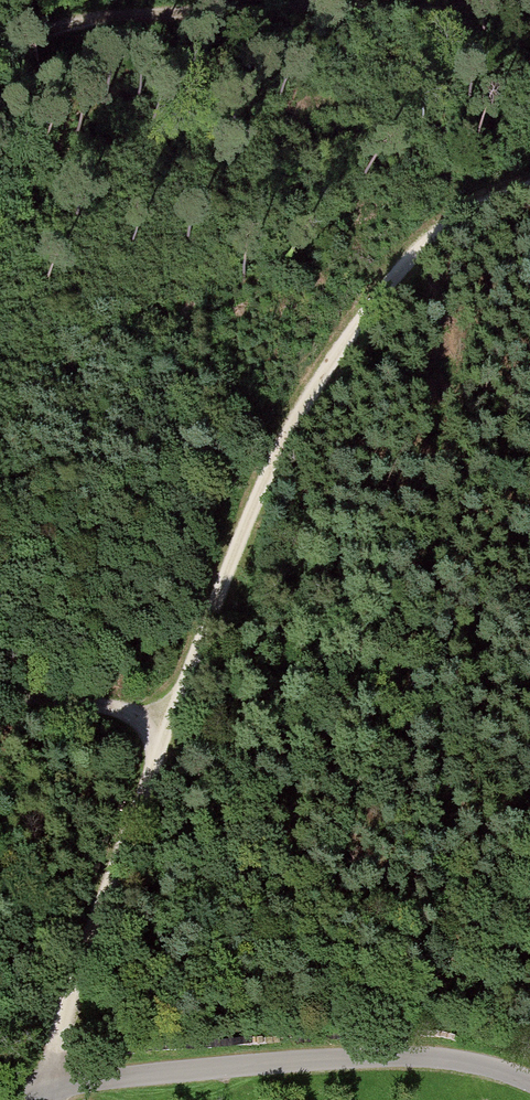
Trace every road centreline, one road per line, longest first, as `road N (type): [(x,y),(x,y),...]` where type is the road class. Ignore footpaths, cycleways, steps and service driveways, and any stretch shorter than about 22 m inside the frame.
road 1 (track): [(529,188),(440,232),(396,268),(344,337),(256,493),(174,716)]
road 2 (track): [(0,698),(174,716),(62,1022),(52,1099)]
road 3 (track): [(0,50),(56,23),(139,12),(529,2)]
road 4 (unclassified): [(23,1099),(103,1078),(390,1054),(495,1066),(529,1080)]

